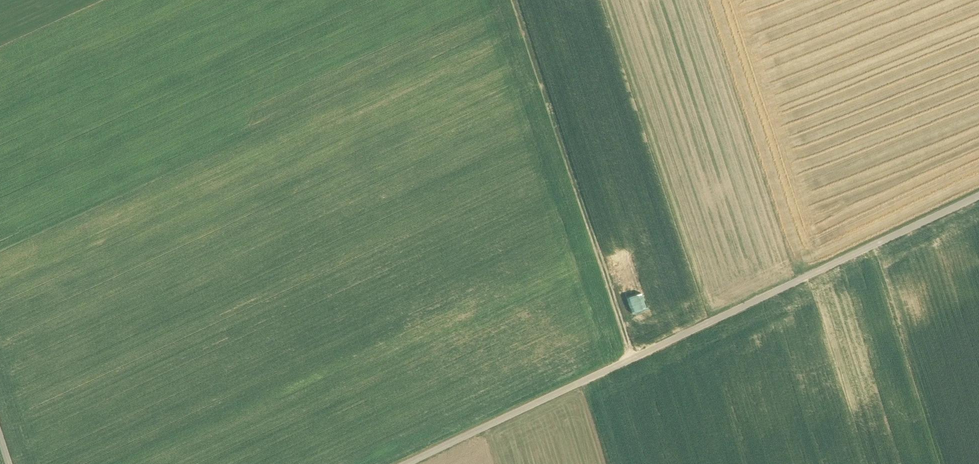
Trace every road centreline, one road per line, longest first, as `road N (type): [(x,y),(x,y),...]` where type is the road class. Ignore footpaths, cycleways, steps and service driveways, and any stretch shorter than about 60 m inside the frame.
road 1 (track): [(406,463),(978,196)]
road 2 (track): [(632,359),(520,0)]

